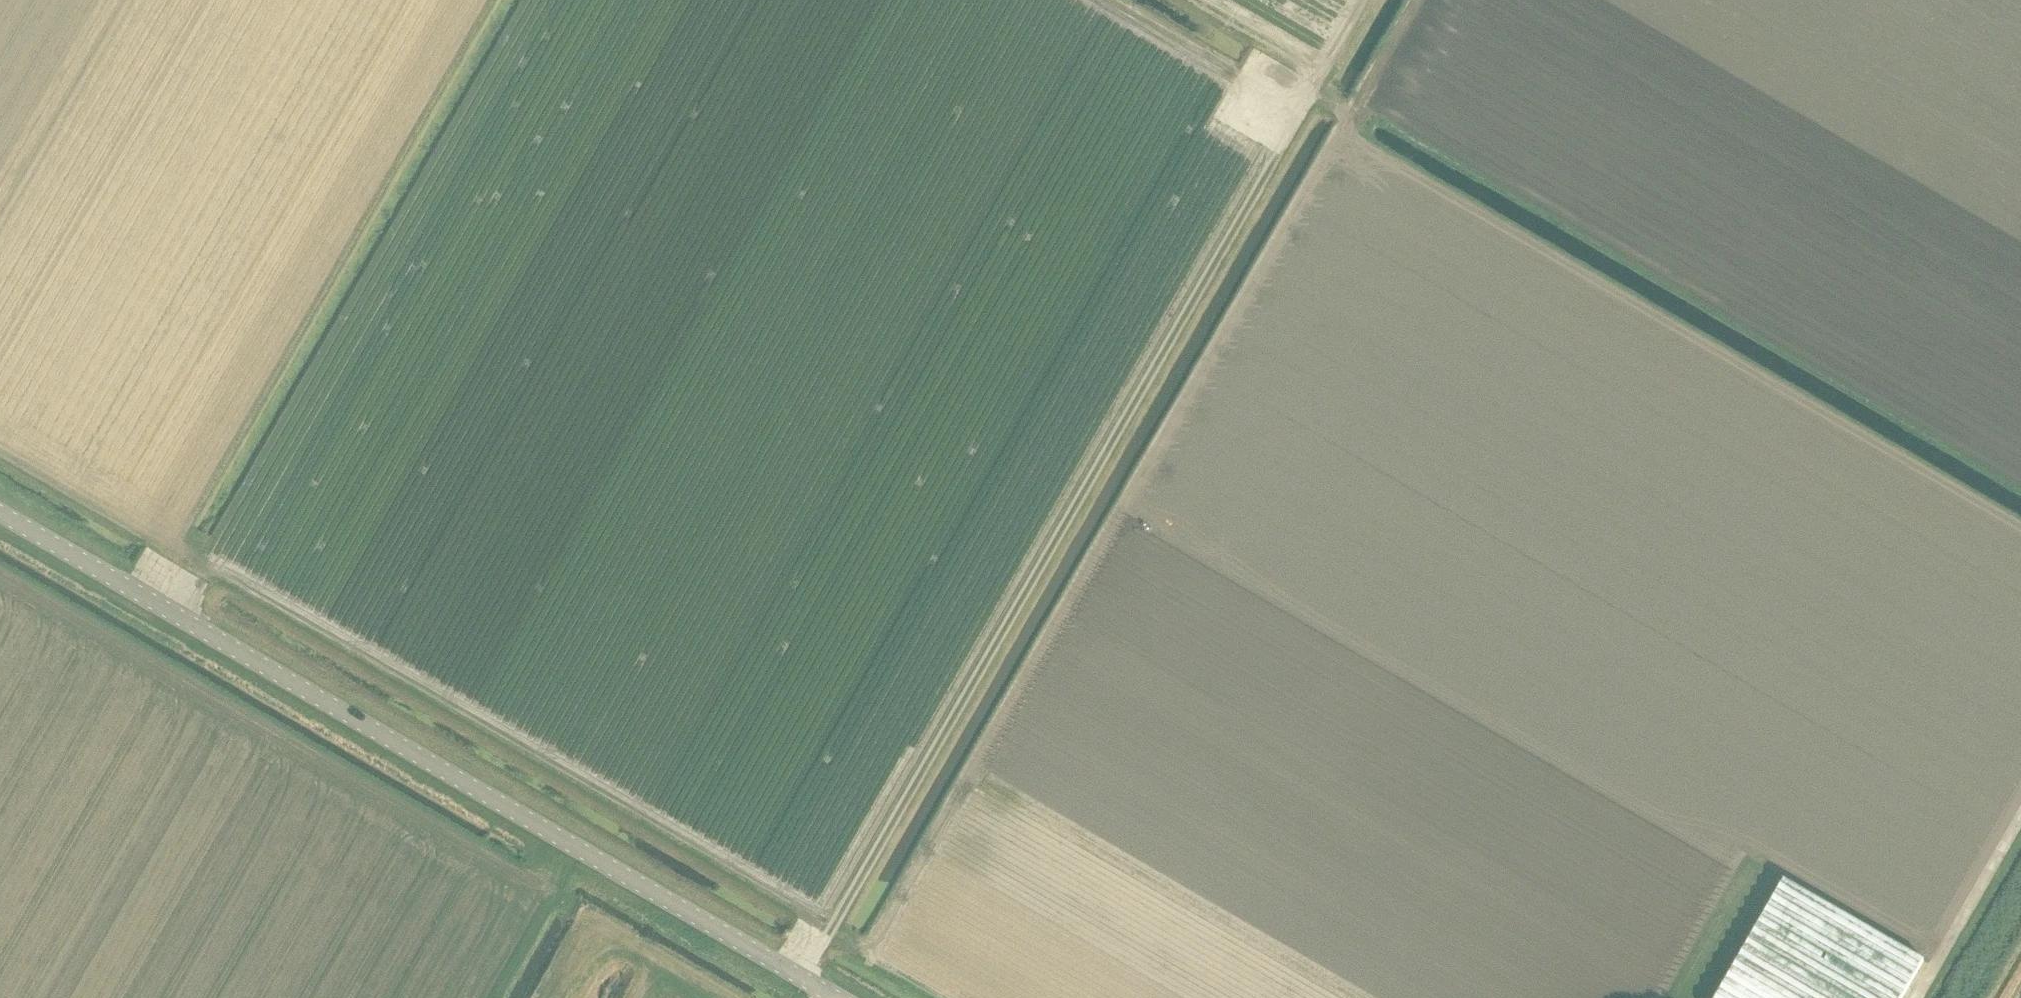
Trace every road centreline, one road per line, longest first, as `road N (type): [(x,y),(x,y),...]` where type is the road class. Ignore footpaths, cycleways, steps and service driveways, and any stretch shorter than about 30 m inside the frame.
road 1 (track): [(1316,89),(802,978)]
road 2 (unclassified): [(837,997),(0,515)]
road 3 (track): [(2020,822),(1920,997)]

